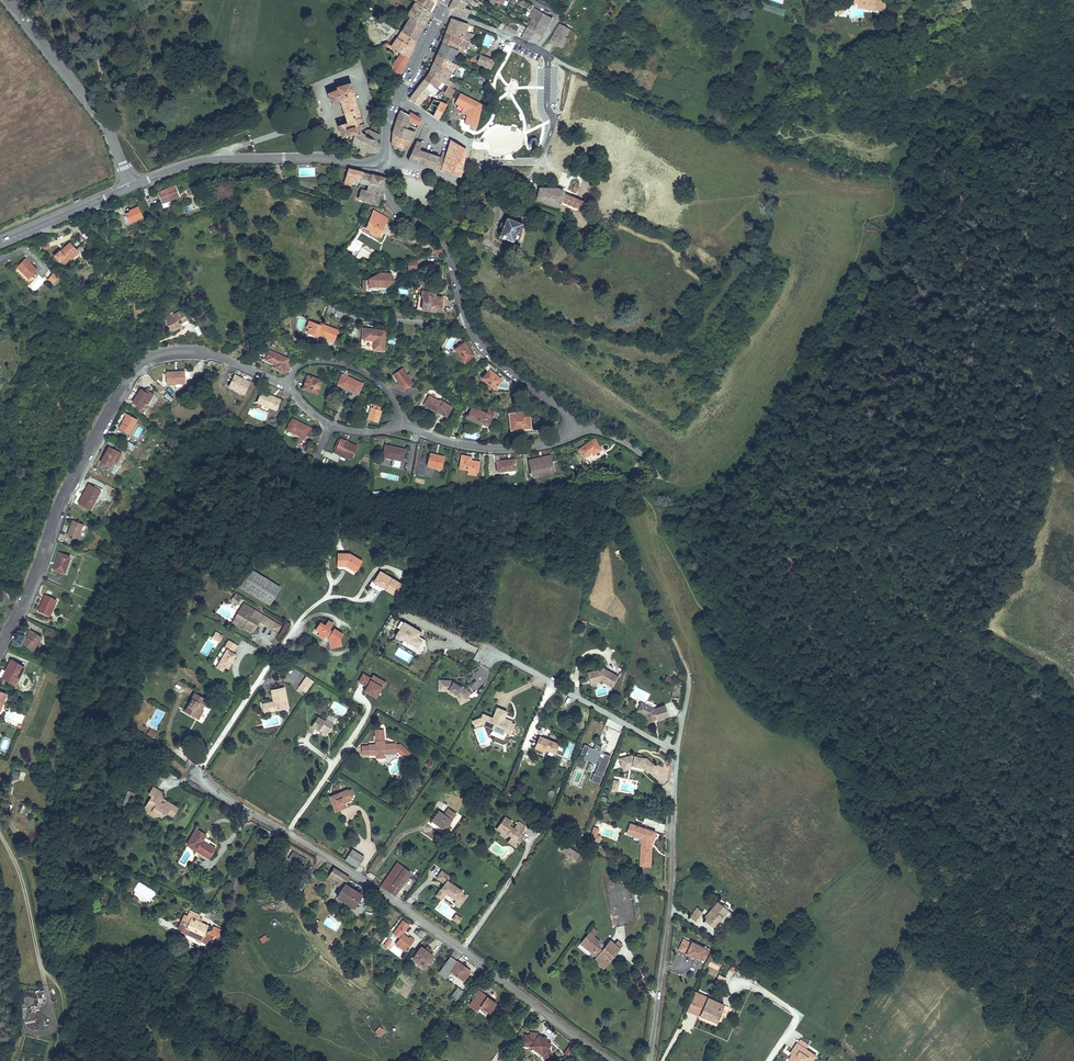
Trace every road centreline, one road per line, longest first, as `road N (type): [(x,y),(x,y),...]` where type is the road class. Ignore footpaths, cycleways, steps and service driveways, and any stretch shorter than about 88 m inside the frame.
road 1 (track): [(1073,933),(1031,906),(945,817),(777,674),(682,512)]
road 2 (residential): [(650,1060),(671,904),(675,751),(513,660),(491,657)]
road 3 (residential): [(613,1060),(353,873),(197,776)]
road 4 (residential): [(0,651),(79,464),(138,367),(163,354),(208,354),(287,383)]
road 5 (secondary): [(384,159),(368,166),(327,158),(206,160),(132,186)]
road 6 (residential): [(132,186),(104,121),(6,0)]
road 7 (residential): [(466,320),(445,235),(394,206),(384,159)]
road 8 (residential): [(401,422),(482,447),(549,442),(575,426)]
road 9 (residential): [(575,426),(498,360),(466,320)]
road 10 (residential): [(401,422),(387,390),(346,365),(310,362),(287,383)]
road 11 (secondary): [(0,244),(132,186)]
road 12 (residential): [(337,313),(366,321),(466,320)]

